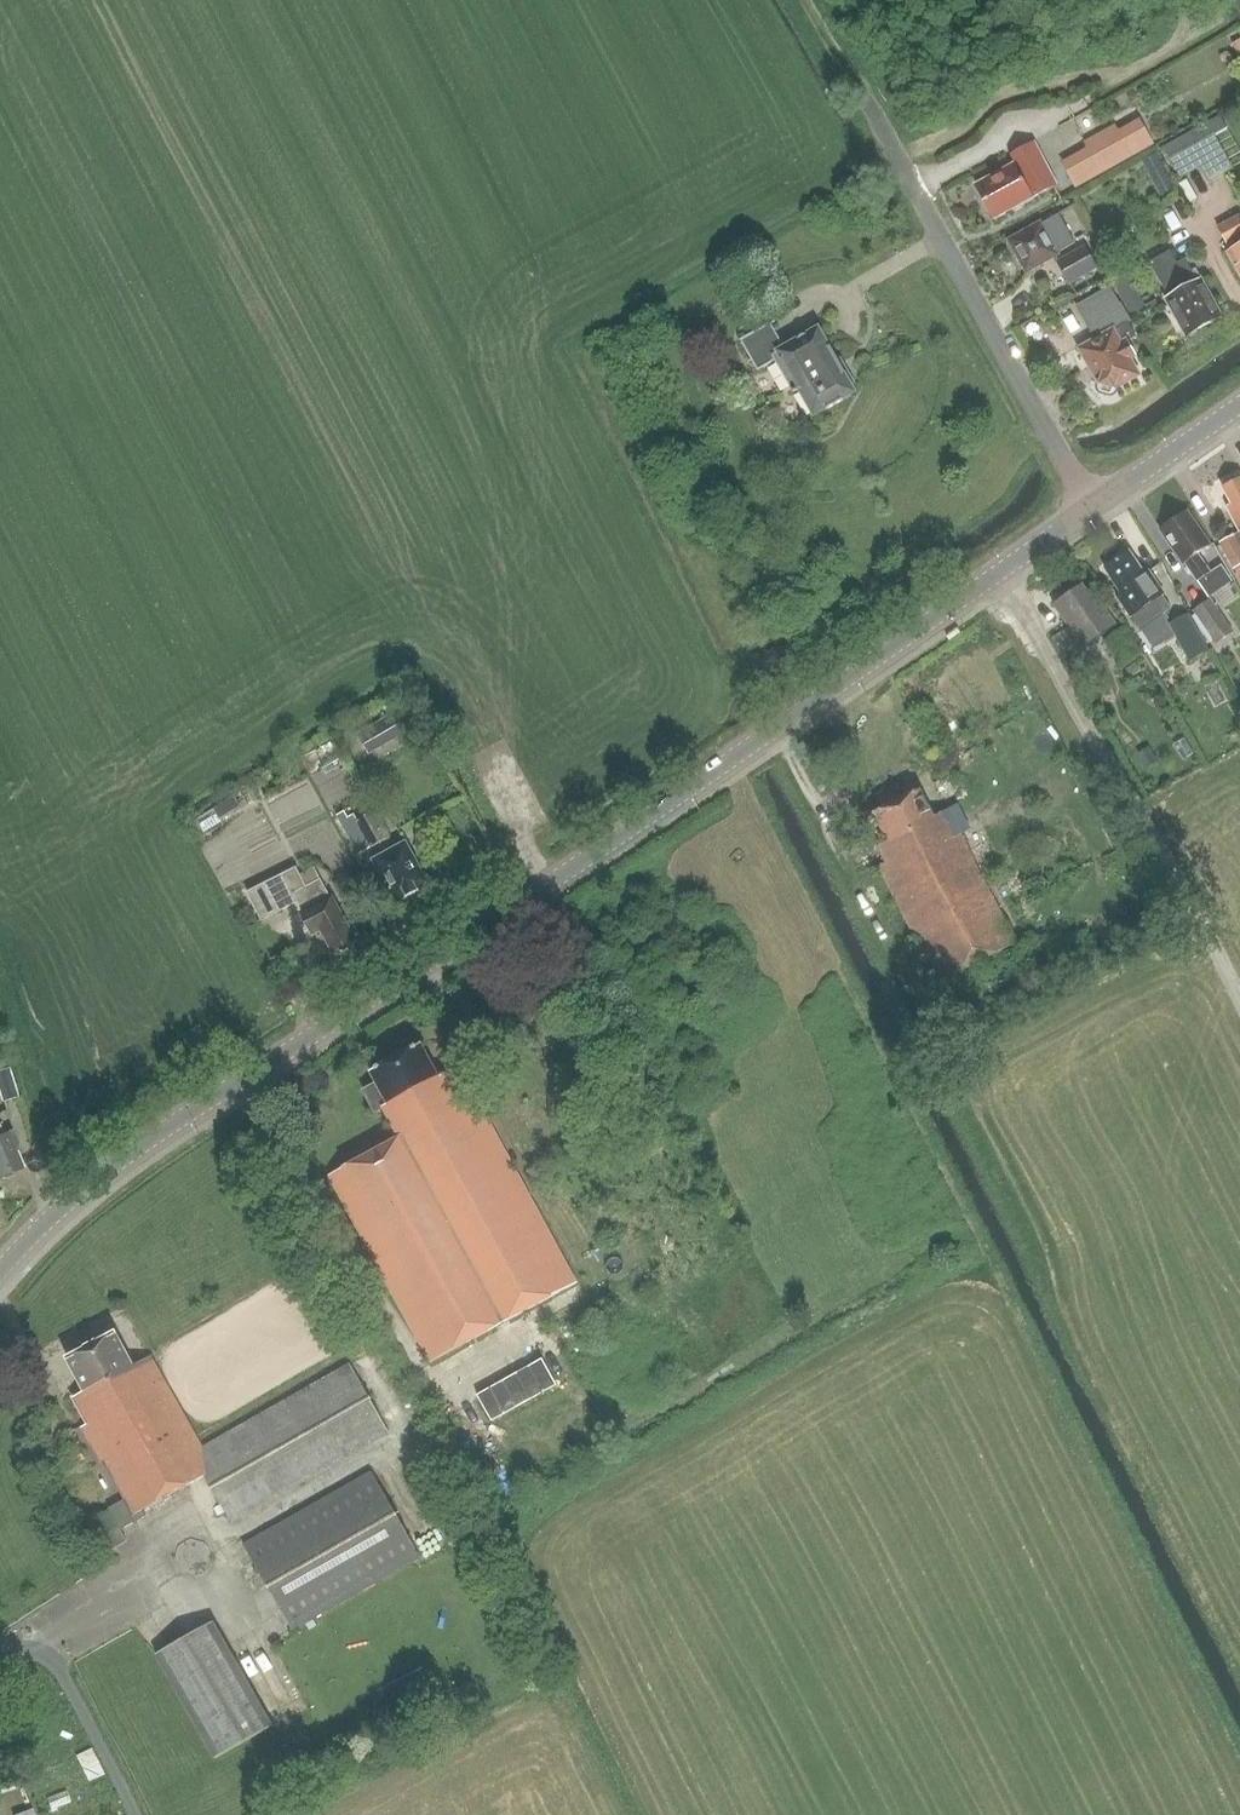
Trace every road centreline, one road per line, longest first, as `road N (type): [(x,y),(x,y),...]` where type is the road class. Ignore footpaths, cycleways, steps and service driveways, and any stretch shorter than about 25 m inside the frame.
road 1 (tertiary): [(0,1269),(117,1159),(774,733),(1088,514)]
road 2 (residential): [(1088,514),(874,123)]
road 3 (unclassified): [(0,1655),(30,1655),(60,1672),(134,1814)]
road 4 (tertiary): [(1088,514),(1239,408)]

